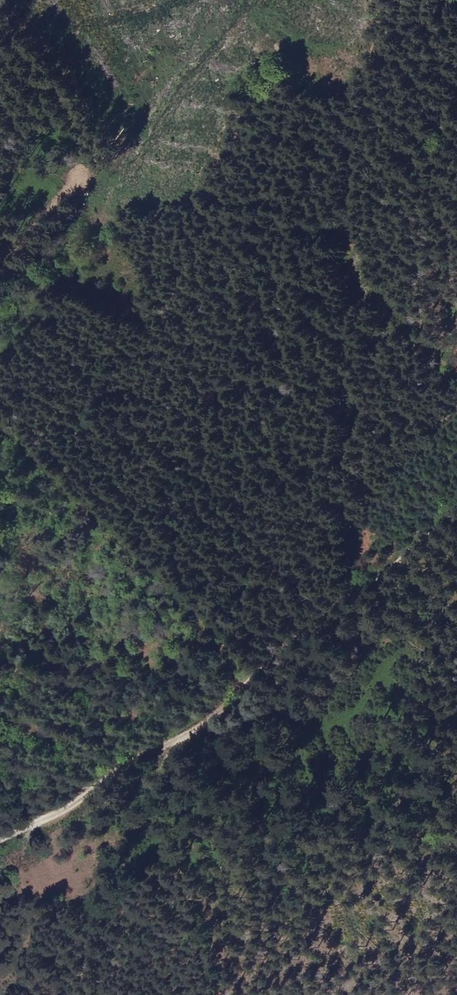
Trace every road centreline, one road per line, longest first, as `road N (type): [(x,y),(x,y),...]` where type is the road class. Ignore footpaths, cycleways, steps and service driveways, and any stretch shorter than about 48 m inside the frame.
road 1 (track): [(456,479),(397,545),(157,755),(0,841)]

